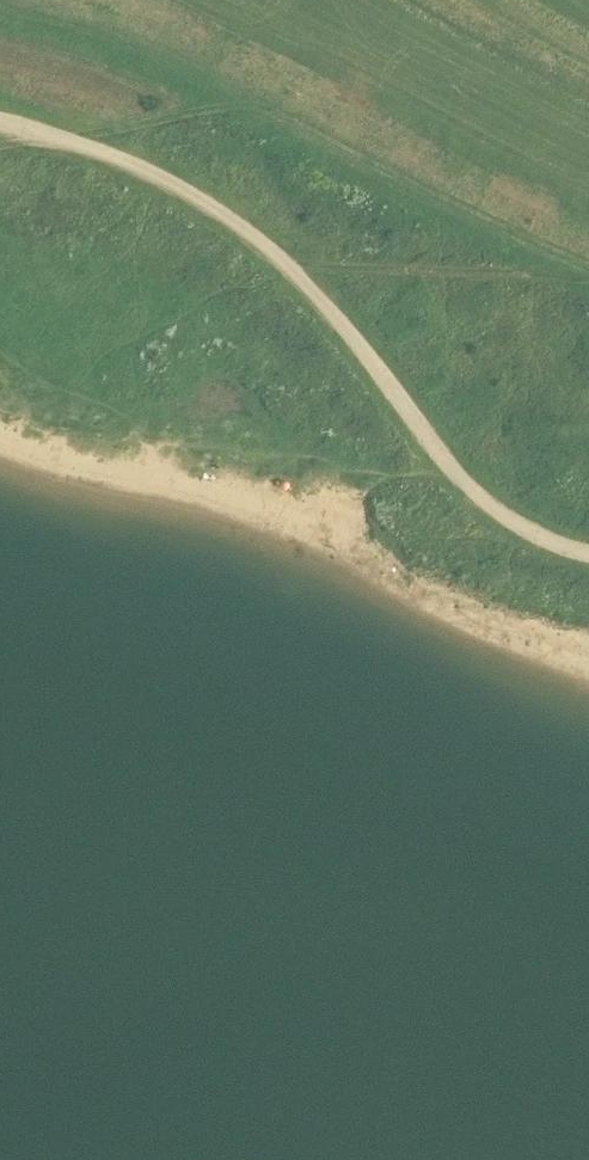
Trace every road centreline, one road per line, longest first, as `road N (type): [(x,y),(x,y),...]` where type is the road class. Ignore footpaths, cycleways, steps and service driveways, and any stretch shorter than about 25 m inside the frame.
road 1 (track): [(0,129),(161,184),(226,224),(320,306),(474,496),(513,527),(588,558)]

